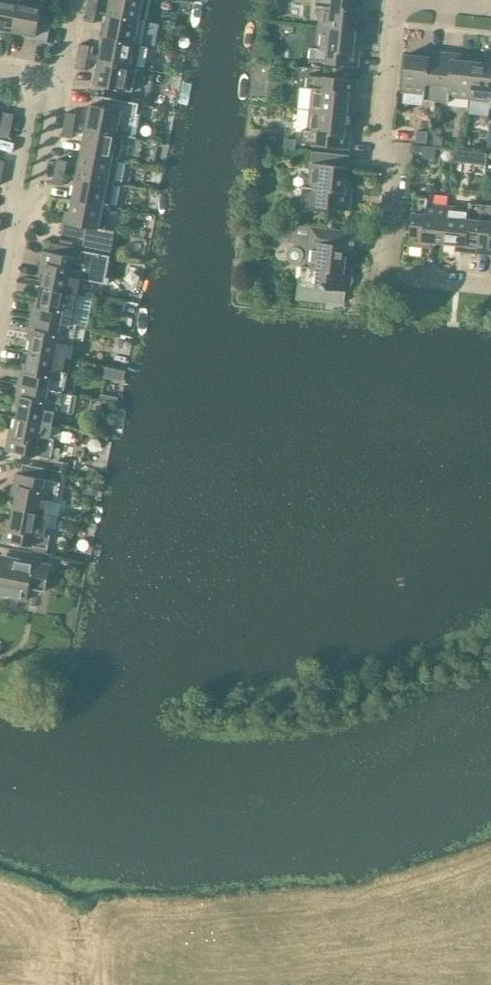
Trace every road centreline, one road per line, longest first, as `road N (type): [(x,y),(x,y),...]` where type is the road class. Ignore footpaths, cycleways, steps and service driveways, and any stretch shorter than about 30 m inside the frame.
road 1 (residential): [(402,0),(393,16),(381,150),(400,158),(388,273),(490,284)]
road 2 (residential): [(18,219),(40,191),(62,82)]
road 3 (residential): [(18,219),(14,187),(32,76)]

